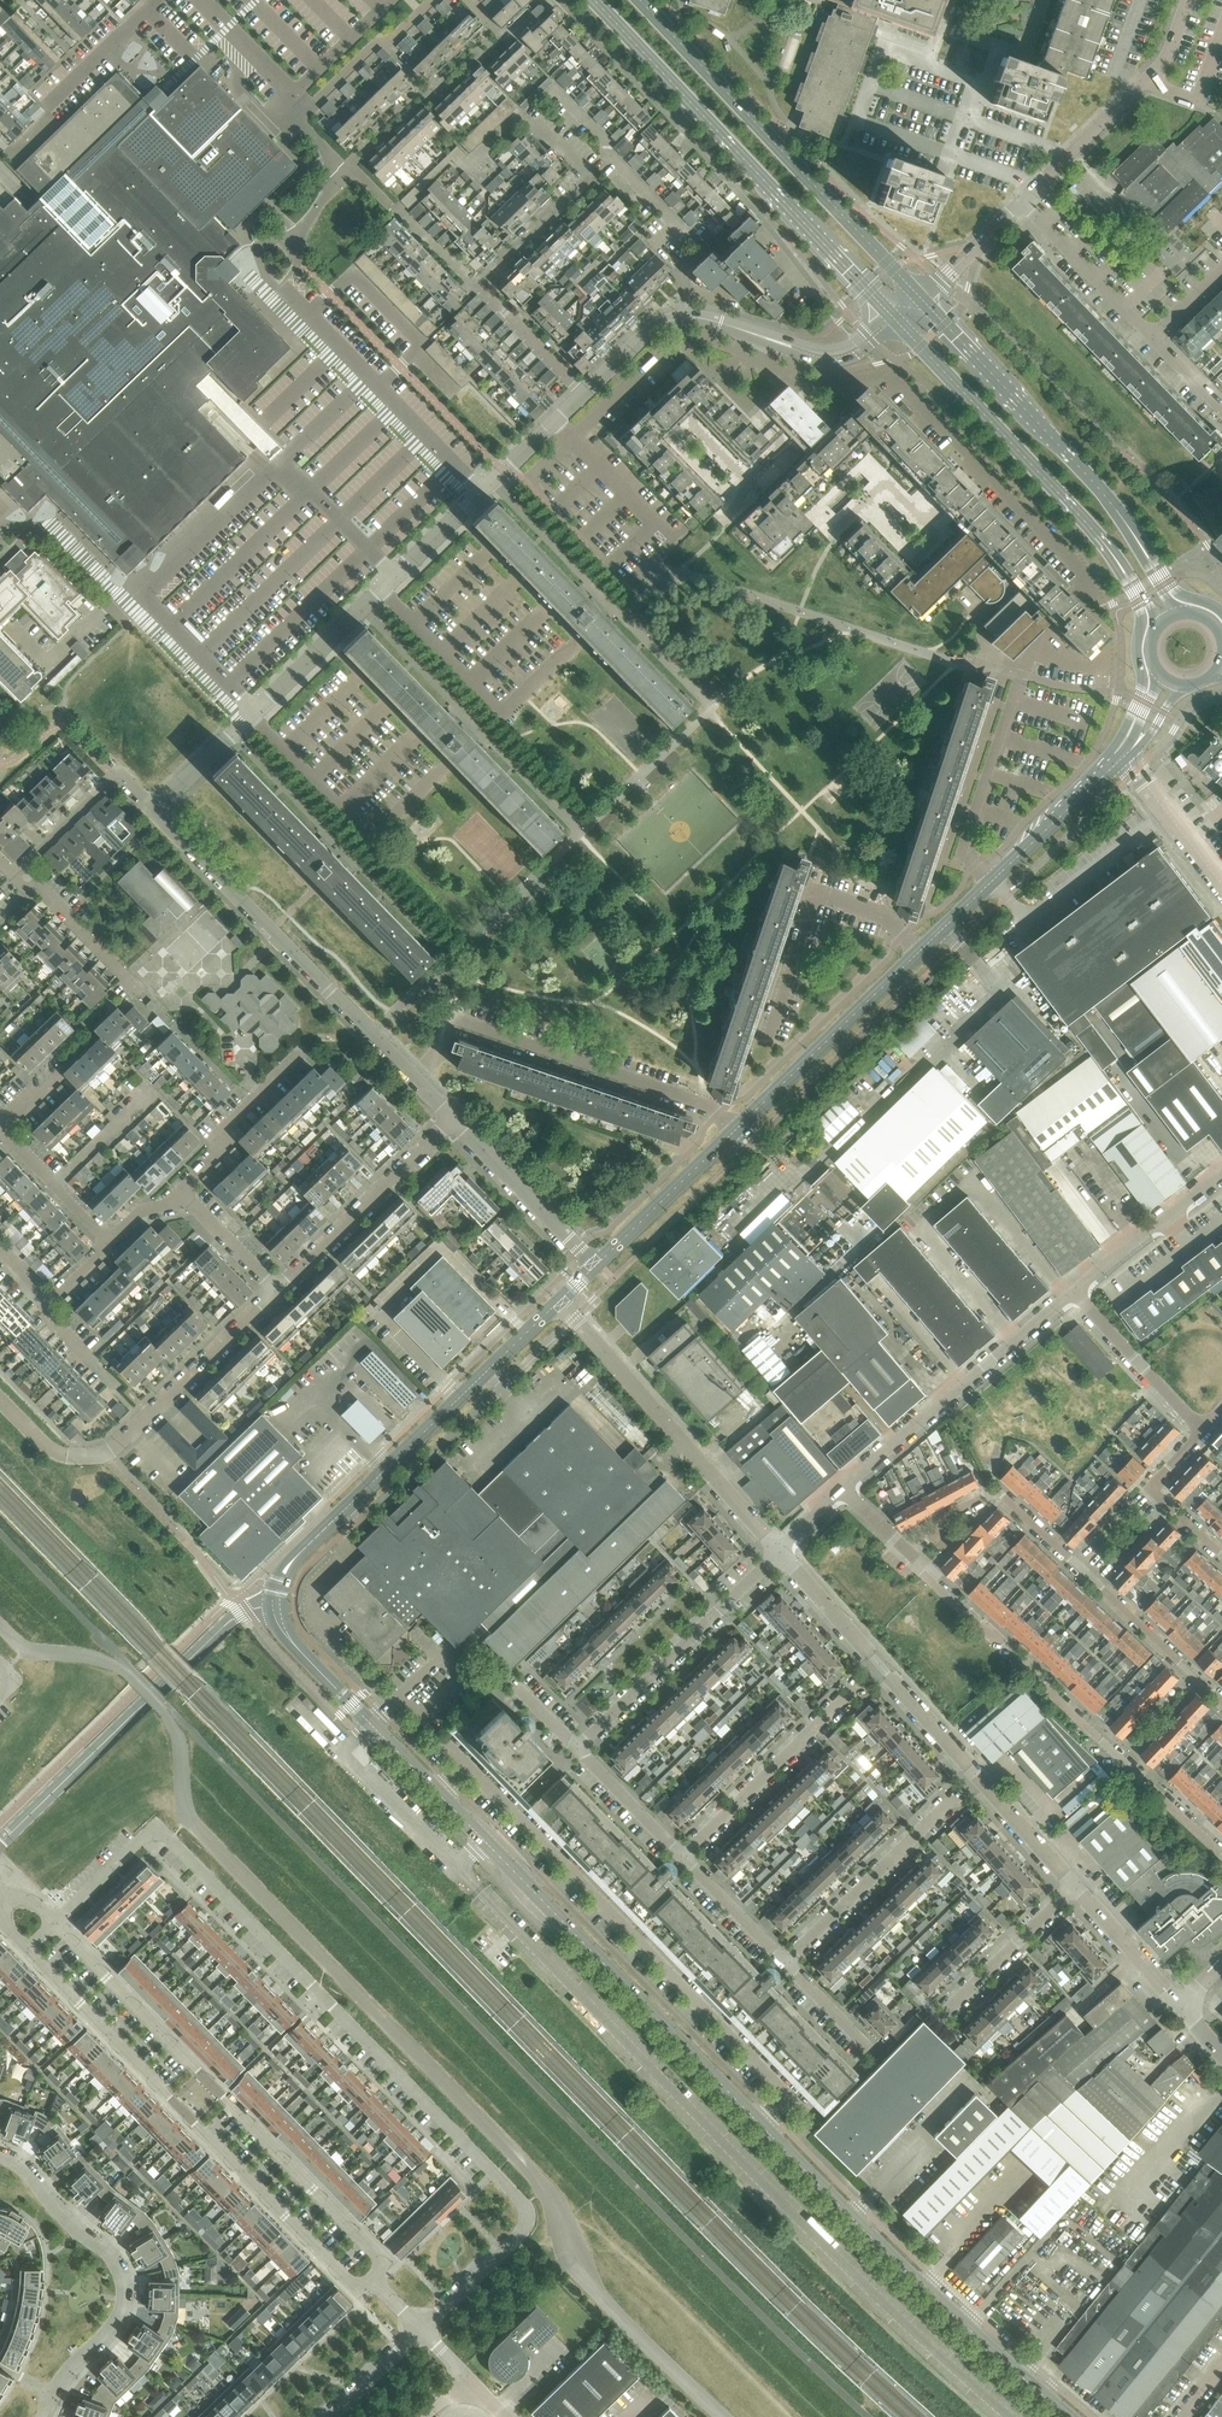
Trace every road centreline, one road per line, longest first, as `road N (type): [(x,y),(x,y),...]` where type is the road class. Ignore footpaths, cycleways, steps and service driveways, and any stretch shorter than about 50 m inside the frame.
road 1 (secondary): [(300,1649),(830,2197),(1070,2416)]
road 2 (unclassified): [(519,2236),(527,2225),(524,2203),(172,1842),(157,1832),(141,1840),(54,1924)]
road 3 (residential): [(992,882),(964,847),(1032,642),(1088,588),(1088,574),(890,378)]
road 4 (residential): [(388,2295),(375,2256),(54,1924)]
road 5 (residential): [(29,1951),(353,2282),(388,2295)]
road 6 (unclassified): [(154,807),(482,492)]
road 7 (residential): [(1076,1887),(778,1551)]
road 8 (secondary): [(592,0),(894,322)]
road 9 (residential): [(454,1121),(154,807)]
road 10 (residential): [(1221,1852),(913,1558)]
road 11 (residential): [(1221,1704),(1002,1495),(954,1512),(913,1558)]
road 12 (secondary): [(921,300),(639,0)]
road 13 (secondary): [(297,1556),(559,1302)]
road 14 (residential): [(0,1399),(53,1452),(102,1456),(277,1292)]
road 15 (unclassified): [(270,1605),(225,1626),(0,1843)]
road 16 (secondary): [(1147,555),(1096,486),(921,300)]
road 17 (residential): [(0,2157),(21,2167),(74,2229),(108,2254),(121,2281),(118,2315),(45,2416)]
road 18 (secondary): [(894,322),(1122,567)]
road 19 (unclassified): [(778,1551),(559,1302)]
road 20 (residential): [(482,287),(594,177),(520,116),(466,169)]
road 21 (residential): [(735,1131),(704,1104),(447,1021)]
road 22 (unclassified): [(844,1489),(1073,1290)]
road 23 (residential): [(685,317),(683,267),(700,249),(553,86)]
road 24 (residential): [(579,1748),(778,1551)]
road 25 (residential): [(770,1035),(818,895),(888,917),(918,952)]
road 26 (residential): [(1021,201),(1166,59),(1188,0)]
road 27 (secondary): [(735,1131),(918,952)]
road 28 (residential): [(482,492),(309,314)]
road 29 (residential): [(680,1855),(858,1685)]
road 30 (residential): [(277,1292),(454,1121)]
road 31 (residential): [(108,1246),(5,1133),(4,1121),(61,1067)]
road 32 (residential): [(785,1962),(956,1794)]
road 33 (secondary): [(1122,567),(1142,613),(1142,688),(1103,776)]
road 34 (unclassified): [(873,339),(830,359),(685,317)]
road 35 (secondary): [(596,1265),(735,1131)]
road 36 (residential): [(1021,201),(1153,341)]
road 37 (residential): [(154,807),(119,773),(112,776),(52,835),(24,877)]
road 38 (residential): [(1073,1290),(1203,1429)]
road 39 (unclassified): [(1073,1290),(1221,1174)]
road 40 (residential): [(182,1192),(219,1154),(222,1133),(301,1055)]
road 41 (residential): [(943,2014),(1076,1887)]
road 42 (residential): [(579,1250),(454,1121)]
road 43 (residential): [(1203,1429),(1152,1488),(1221,1556)]
road 44 (residential): [(307,109),(438,0)]
road 45 (residential): [(24,877),(138,995)]
road 46 (unclassified): [(1221,888),(1125,758)]
road 47 (residential): [(1182,2007),(1076,1887)]
road 48 (secondary): [(992,882),(1103,776)]
road 49 (residential): [(47,107),(157,0)]
road 50 (unclassified): [(307,109),(202,0)]
road 51 (residential): [(785,1962),(680,1855)]
road 52 (residential): [(585,393),(482,287)]
road 53 (residential): [(680,1855),(579,1748)]
road 54 (unclassified): [(482,492),(585,393)]
road 55 (residential): [(921,300),(1021,201)]
road 56 (residential): [(277,1292),(182,1192)]
road 57 (unclassified): [(519,2236),(420,2329)]
road 58 (unclassified): [(685,317),(647,332),(585,393)]
road 59 (unclassified): [(420,2329),(328,2416)]
road 60 (residential): [(871,2050),(785,1962)]
road 61 (residential): [(482,287),(391,205)]

